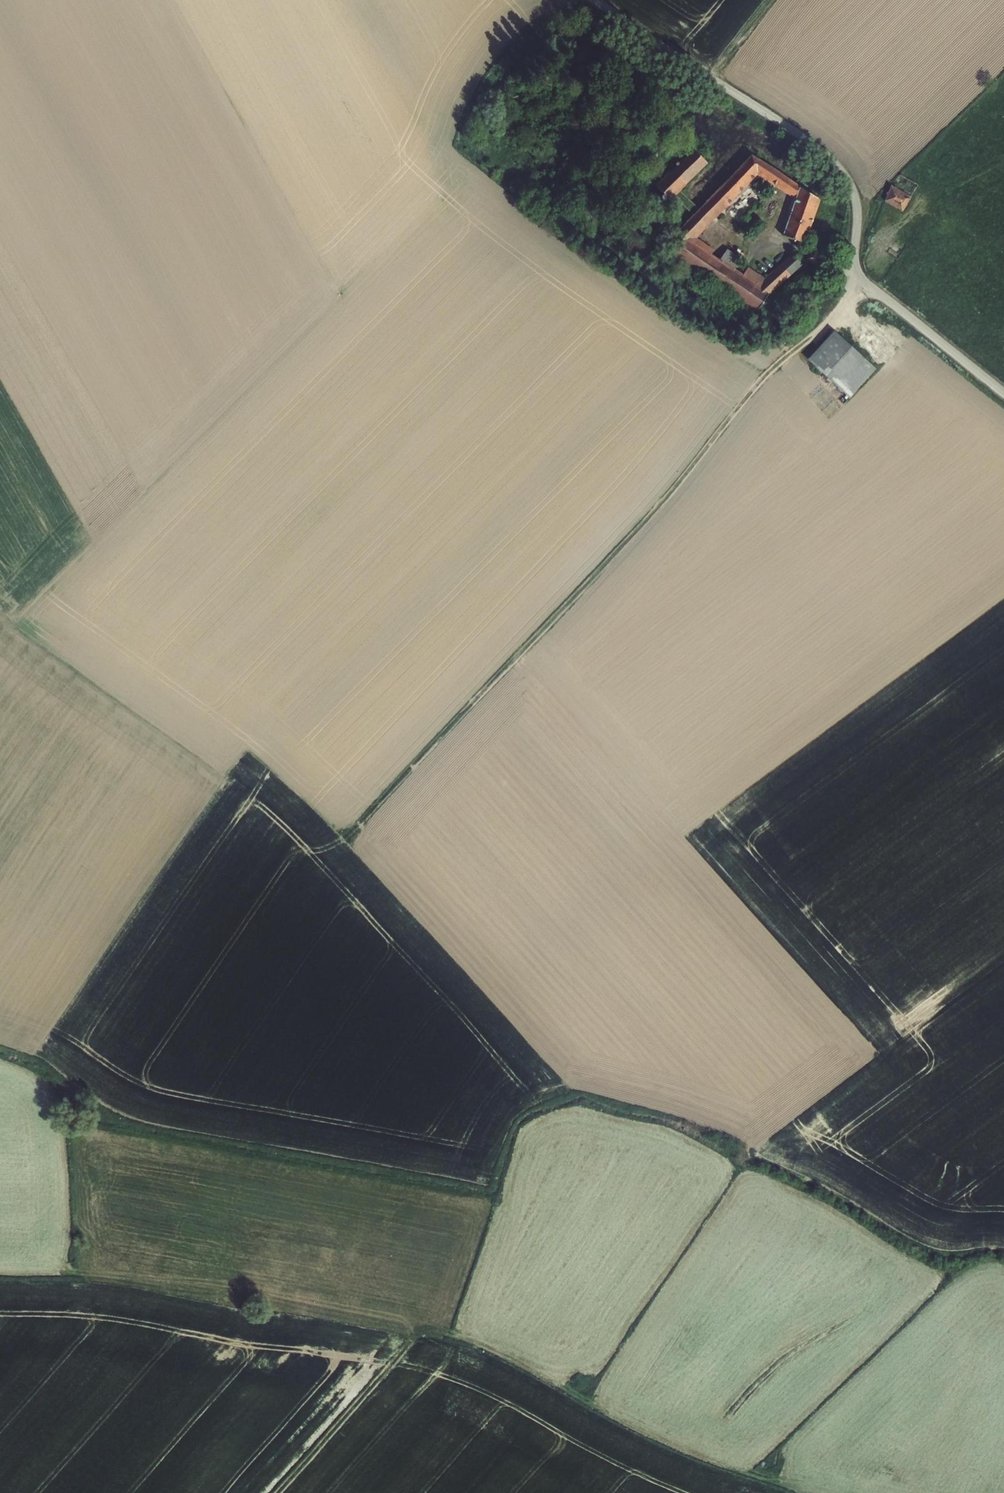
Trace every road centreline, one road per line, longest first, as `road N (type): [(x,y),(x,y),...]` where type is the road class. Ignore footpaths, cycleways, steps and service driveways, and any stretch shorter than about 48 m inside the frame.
road 1 (track): [(350,837),(624,544),(770,370),(865,284)]
road 2 (residential): [(1003,394),(860,278),(854,197),(831,160),(595,0)]
road 3 (track): [(284,1492),(419,1342)]

